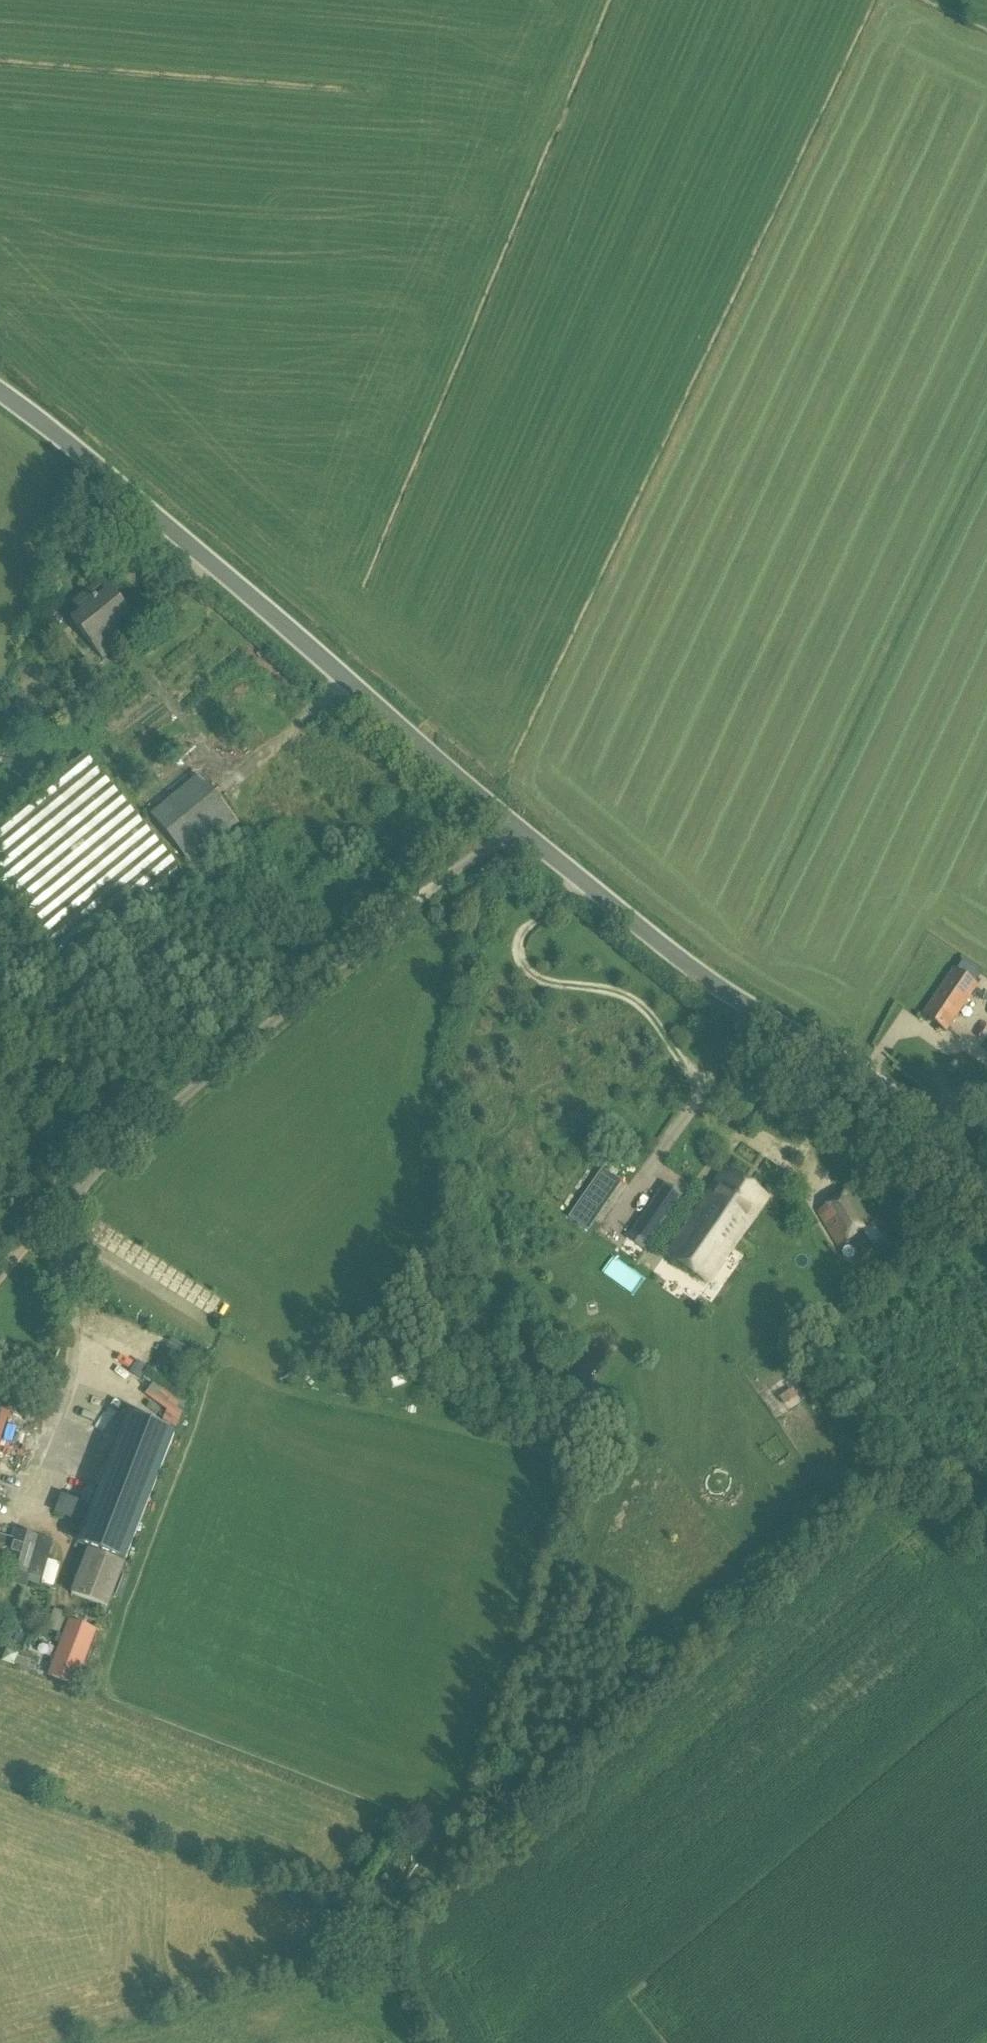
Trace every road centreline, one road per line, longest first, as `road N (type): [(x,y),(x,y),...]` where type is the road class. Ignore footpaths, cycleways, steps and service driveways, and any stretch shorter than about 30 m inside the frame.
road 1 (unclassified): [(986,1188),(879,1096),(693,969),(514,826),(0,391)]

